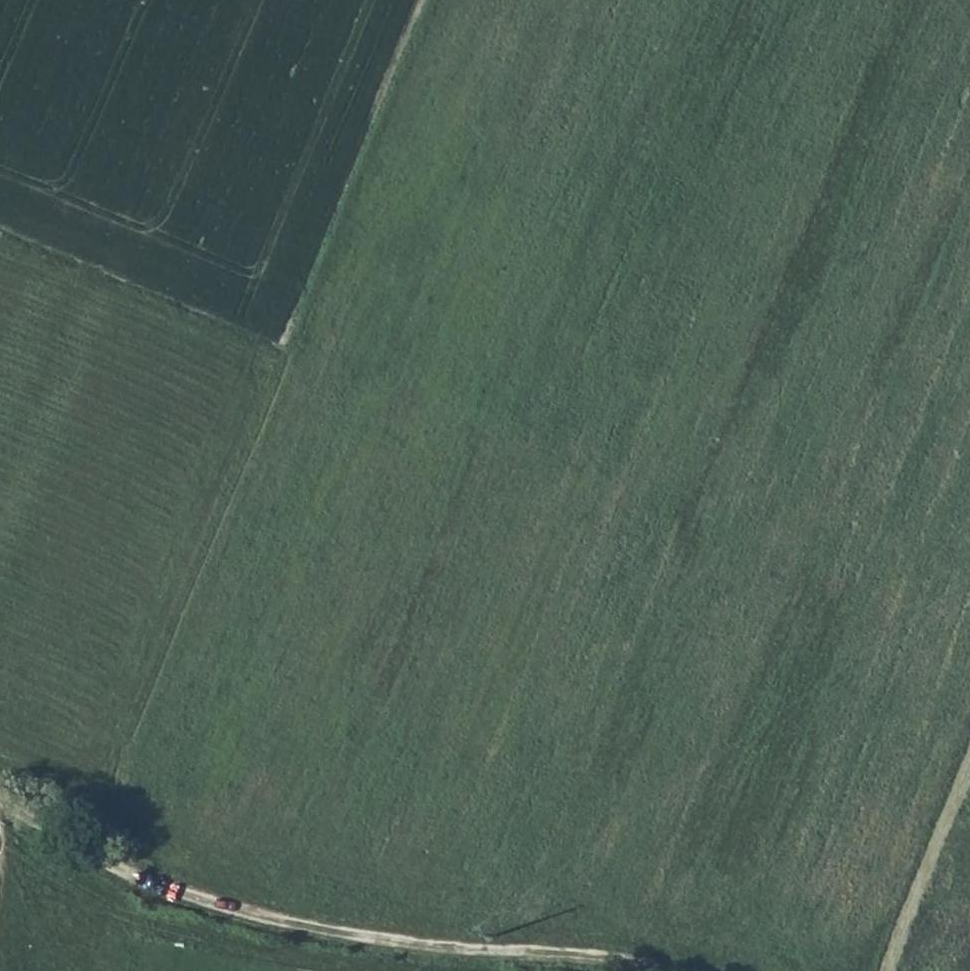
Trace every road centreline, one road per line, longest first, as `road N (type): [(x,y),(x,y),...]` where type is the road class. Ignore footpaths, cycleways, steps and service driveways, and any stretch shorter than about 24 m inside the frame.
road 1 (track): [(0,799),(110,870),(237,914),(670,970)]

